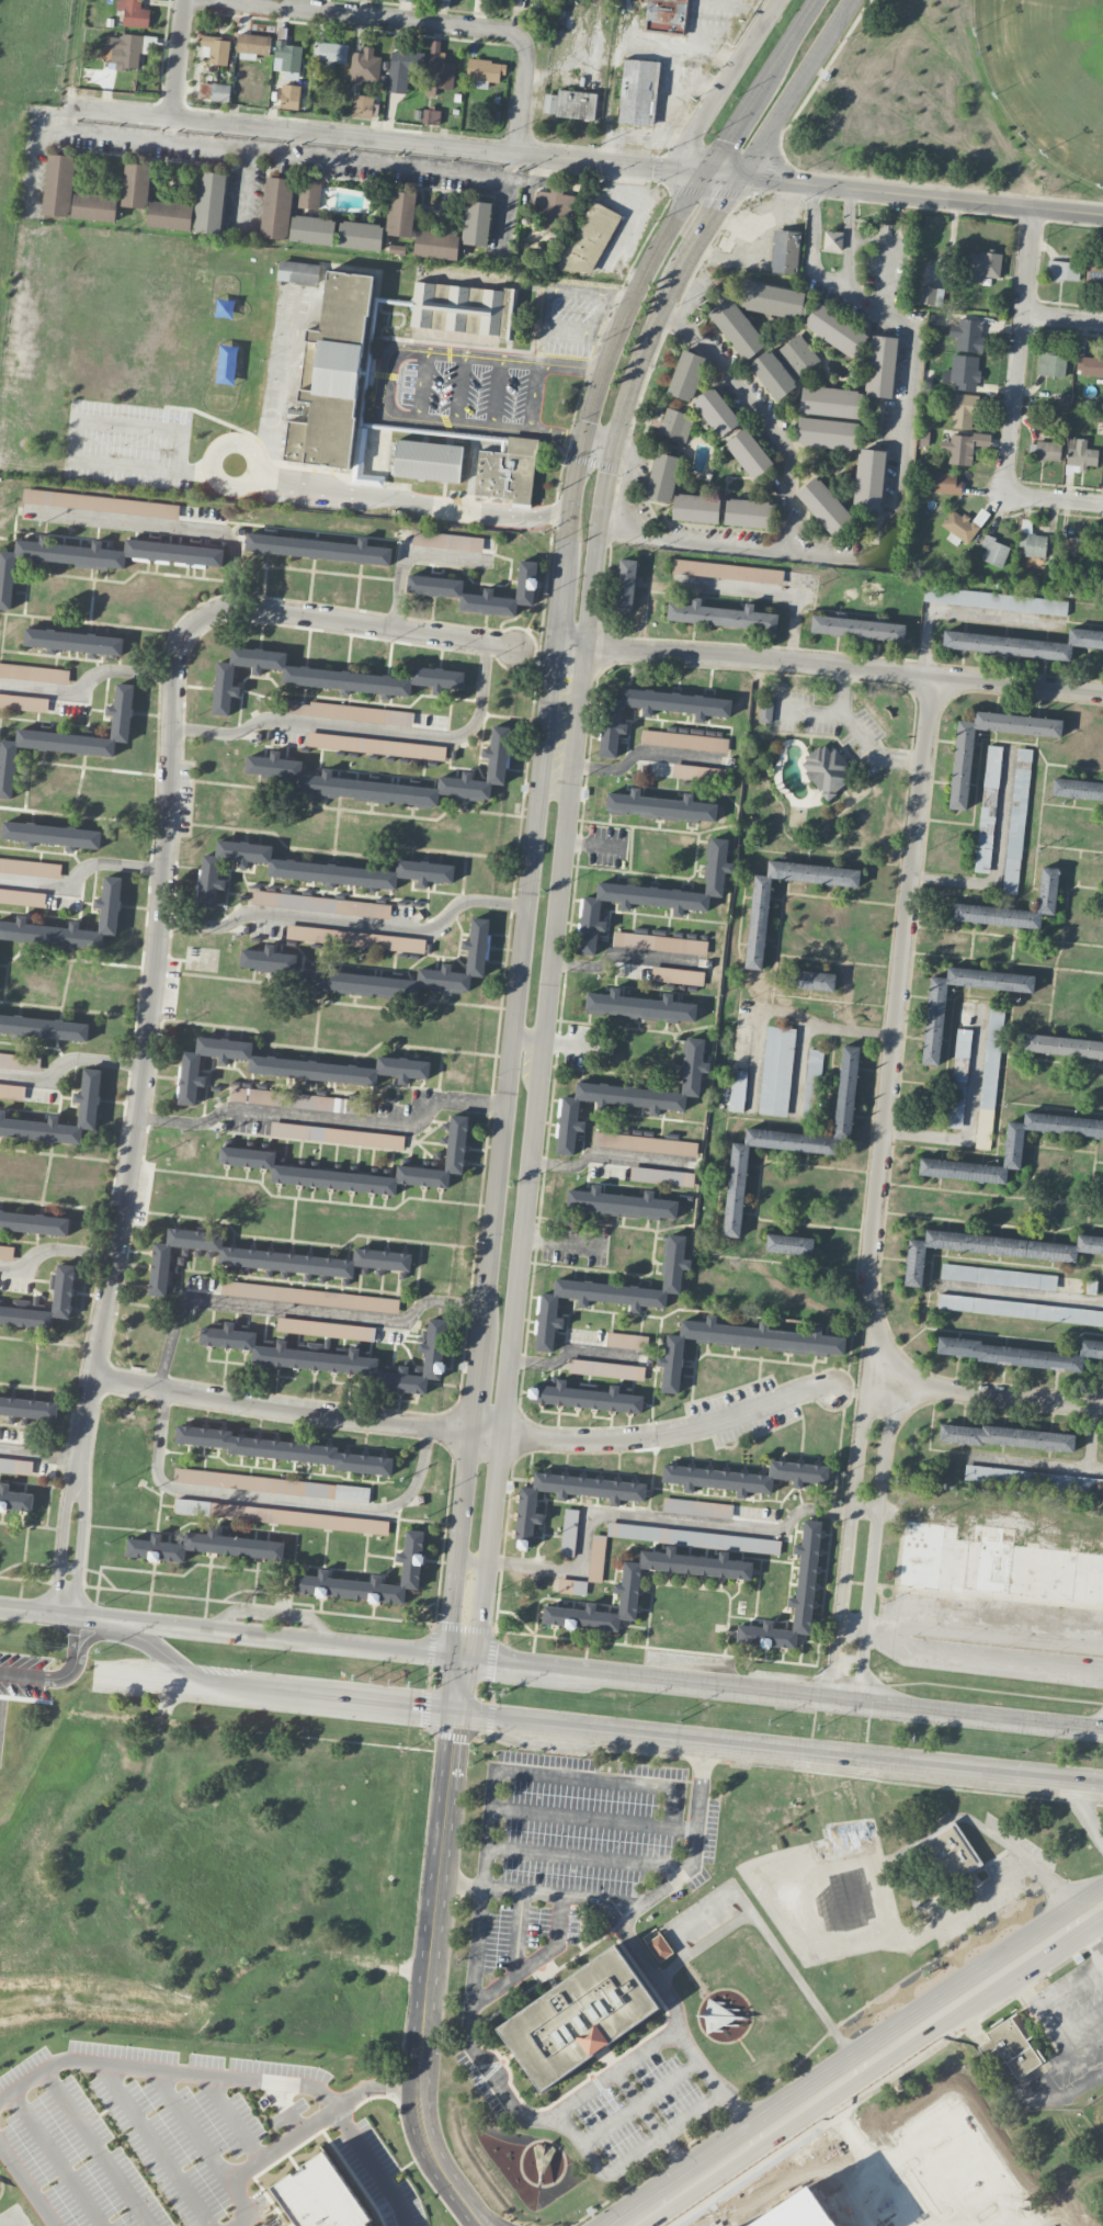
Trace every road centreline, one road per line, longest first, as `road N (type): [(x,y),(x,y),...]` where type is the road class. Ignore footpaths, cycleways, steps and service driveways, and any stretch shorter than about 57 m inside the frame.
road 1 (secondary): [(456,1713),(479,1659),(614,450),(680,284),(856,0)]
road 2 (residential): [(518,646),(228,606),(192,625),(177,649),(149,1018),(87,1421),(71,1649)]
road 3 (residential): [(1102,213),(65,108)]
road 4 (residential): [(845,1699),(880,1380),(873,1242),(932,676)]
road 5 (secondary): [(105,1623),(200,1682),(1102,1782)]
road 6 (secondary): [(1102,1730),(105,1623)]
road 7 (residential): [(833,1388),(687,1430),(585,1439),(93,1379)]
road 8 (secondary): [(555,649),(478,1335)]
road 9 (residential): [(1102,694),(748,657),(555,649)]
road 10 (secondary): [(486,2225),(441,2167),(422,2108),(456,1713)]
road 11 (secondary): [(1102,1888),(797,2082),(758,2137)]
road 12 (secondary): [(706,171),(649,268),(599,381),(580,442),(564,557)]
road 13 (residential): [(519,156),(525,54),(505,31),(224,0)]
road 14 (secondary): [(758,2137),(837,2105),(1102,1923)]
road 15 (residential): [(171,728),(239,732),(272,719),(457,735),(478,715),(487,642)]
road 16 (residential): [(526,904),(466,900),(424,930),(262,912),(214,926),(158,922)]
road 17 (residential): [(1034,206),(1004,494)]
road 18 (secondary): [(469,1427),(446,1654)]
road 19 (residential): [(1102,1407),(880,1380)]
road 20 (residential): [(778,0),(675,172)]
road 21 (secondary): [(758,2137),(623,2225)]
road 22 (residential): [(184,0),(171,120)]

